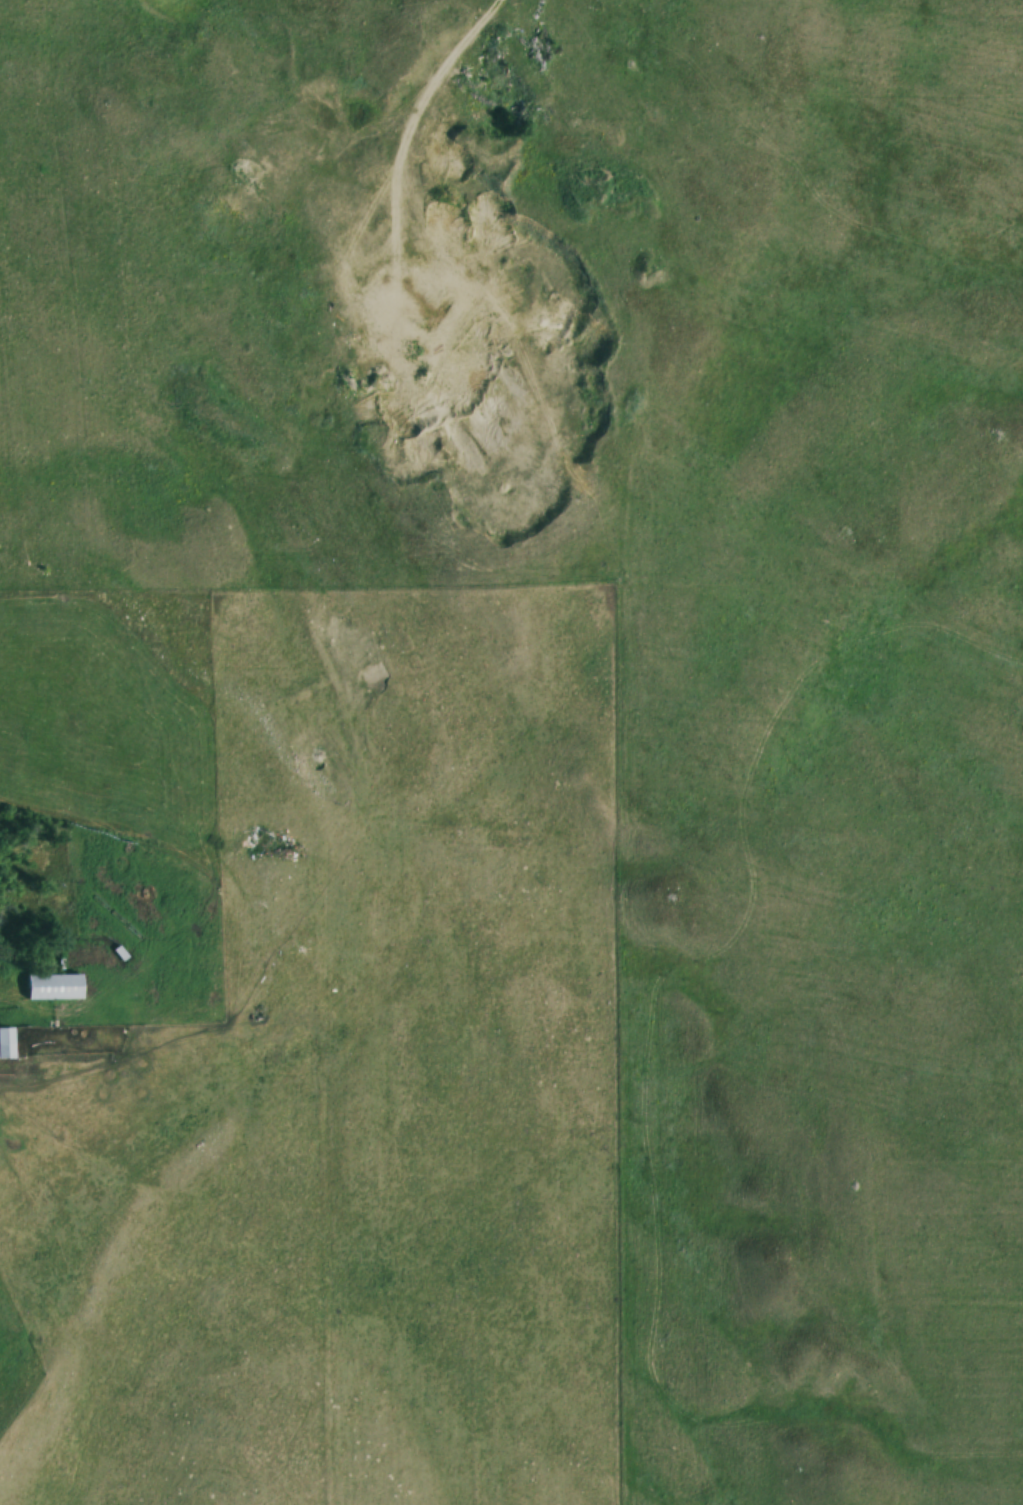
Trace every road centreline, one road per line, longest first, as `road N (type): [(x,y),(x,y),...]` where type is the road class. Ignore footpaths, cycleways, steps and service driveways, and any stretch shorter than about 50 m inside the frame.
road 1 (residential): [(509,0),(436,92),(404,208),(384,236),(354,246),(315,233)]

